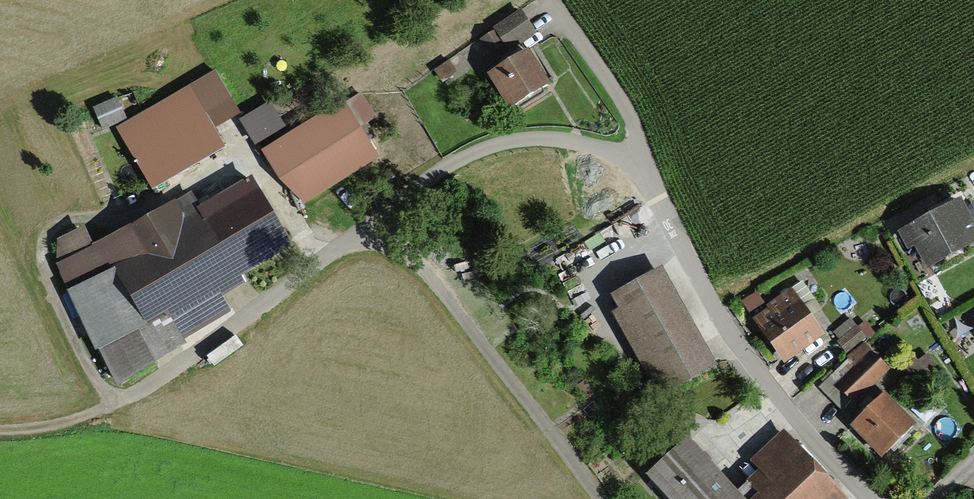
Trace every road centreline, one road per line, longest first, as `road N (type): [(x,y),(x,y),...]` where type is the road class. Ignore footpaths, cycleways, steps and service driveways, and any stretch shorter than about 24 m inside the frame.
road 1 (residential): [(641,151),(628,156),(549,136),(482,148),(426,177),(172,368)]
road 2 (residential): [(875,498),(787,411),(717,313),(641,151)]
road 3 (track): [(172,368),(92,416),(0,430)]
road 4 (residential): [(641,151),(617,95),(551,0)]

